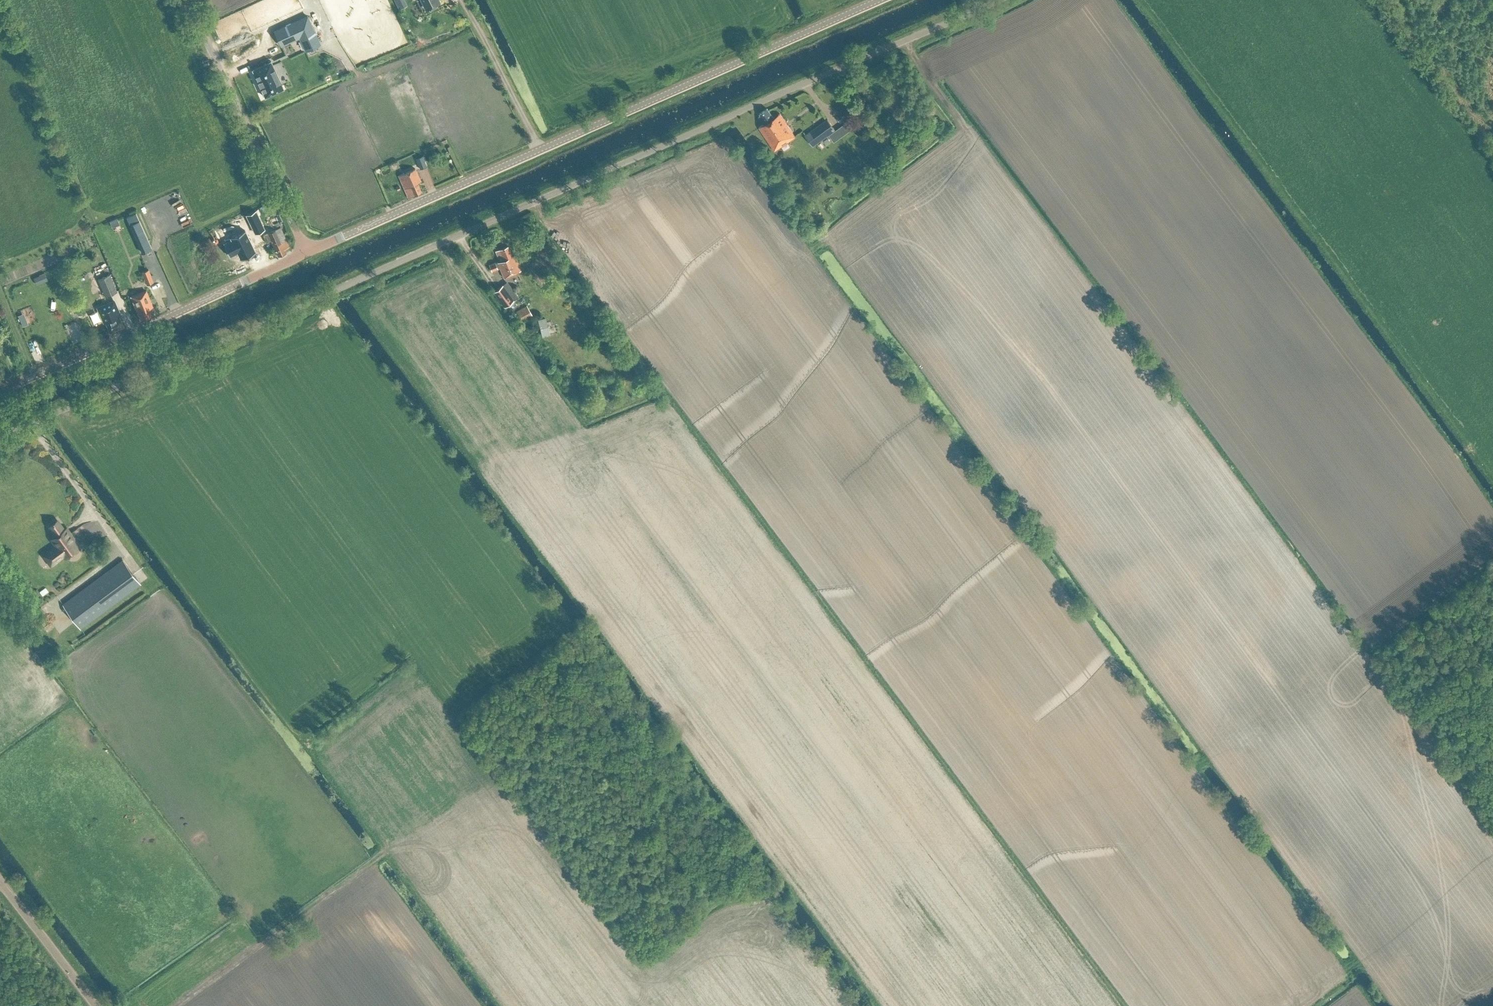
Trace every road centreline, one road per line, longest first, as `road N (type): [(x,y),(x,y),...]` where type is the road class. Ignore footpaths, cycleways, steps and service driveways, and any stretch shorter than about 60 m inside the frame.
road 1 (unclassified): [(0,434),(995,0)]
road 2 (tertiary): [(308,252),(879,0)]
road 3 (tertiary): [(0,387),(308,252)]
road 4 (tertiary): [(308,252),(188,0)]
road 5 (unclassified): [(97,1005),(0,880)]

